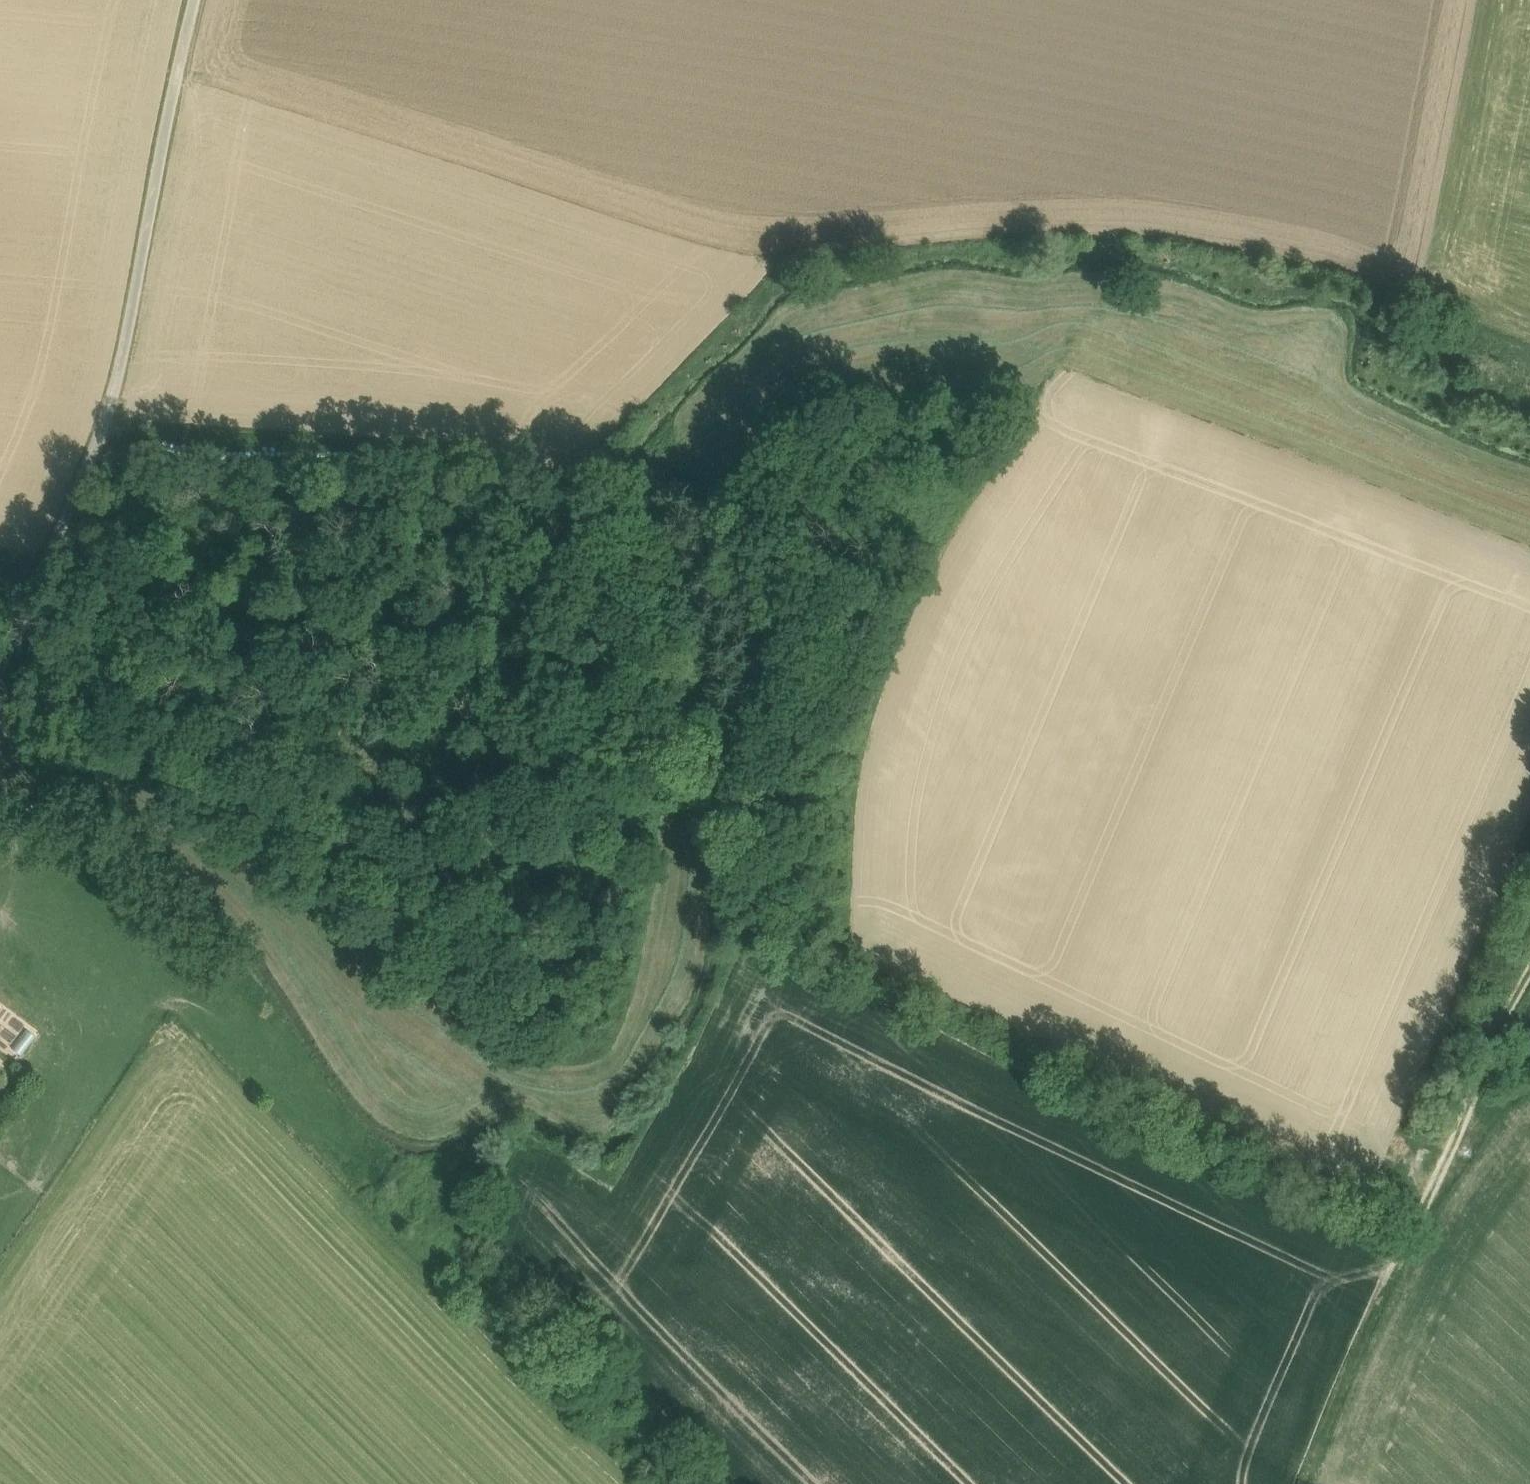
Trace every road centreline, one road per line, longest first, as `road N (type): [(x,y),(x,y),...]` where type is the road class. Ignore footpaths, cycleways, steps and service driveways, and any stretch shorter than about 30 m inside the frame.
road 1 (track): [(0,679),(121,388),(197,0)]
road 2 (track): [(1529,968),(1412,1213),(1349,1288)]

